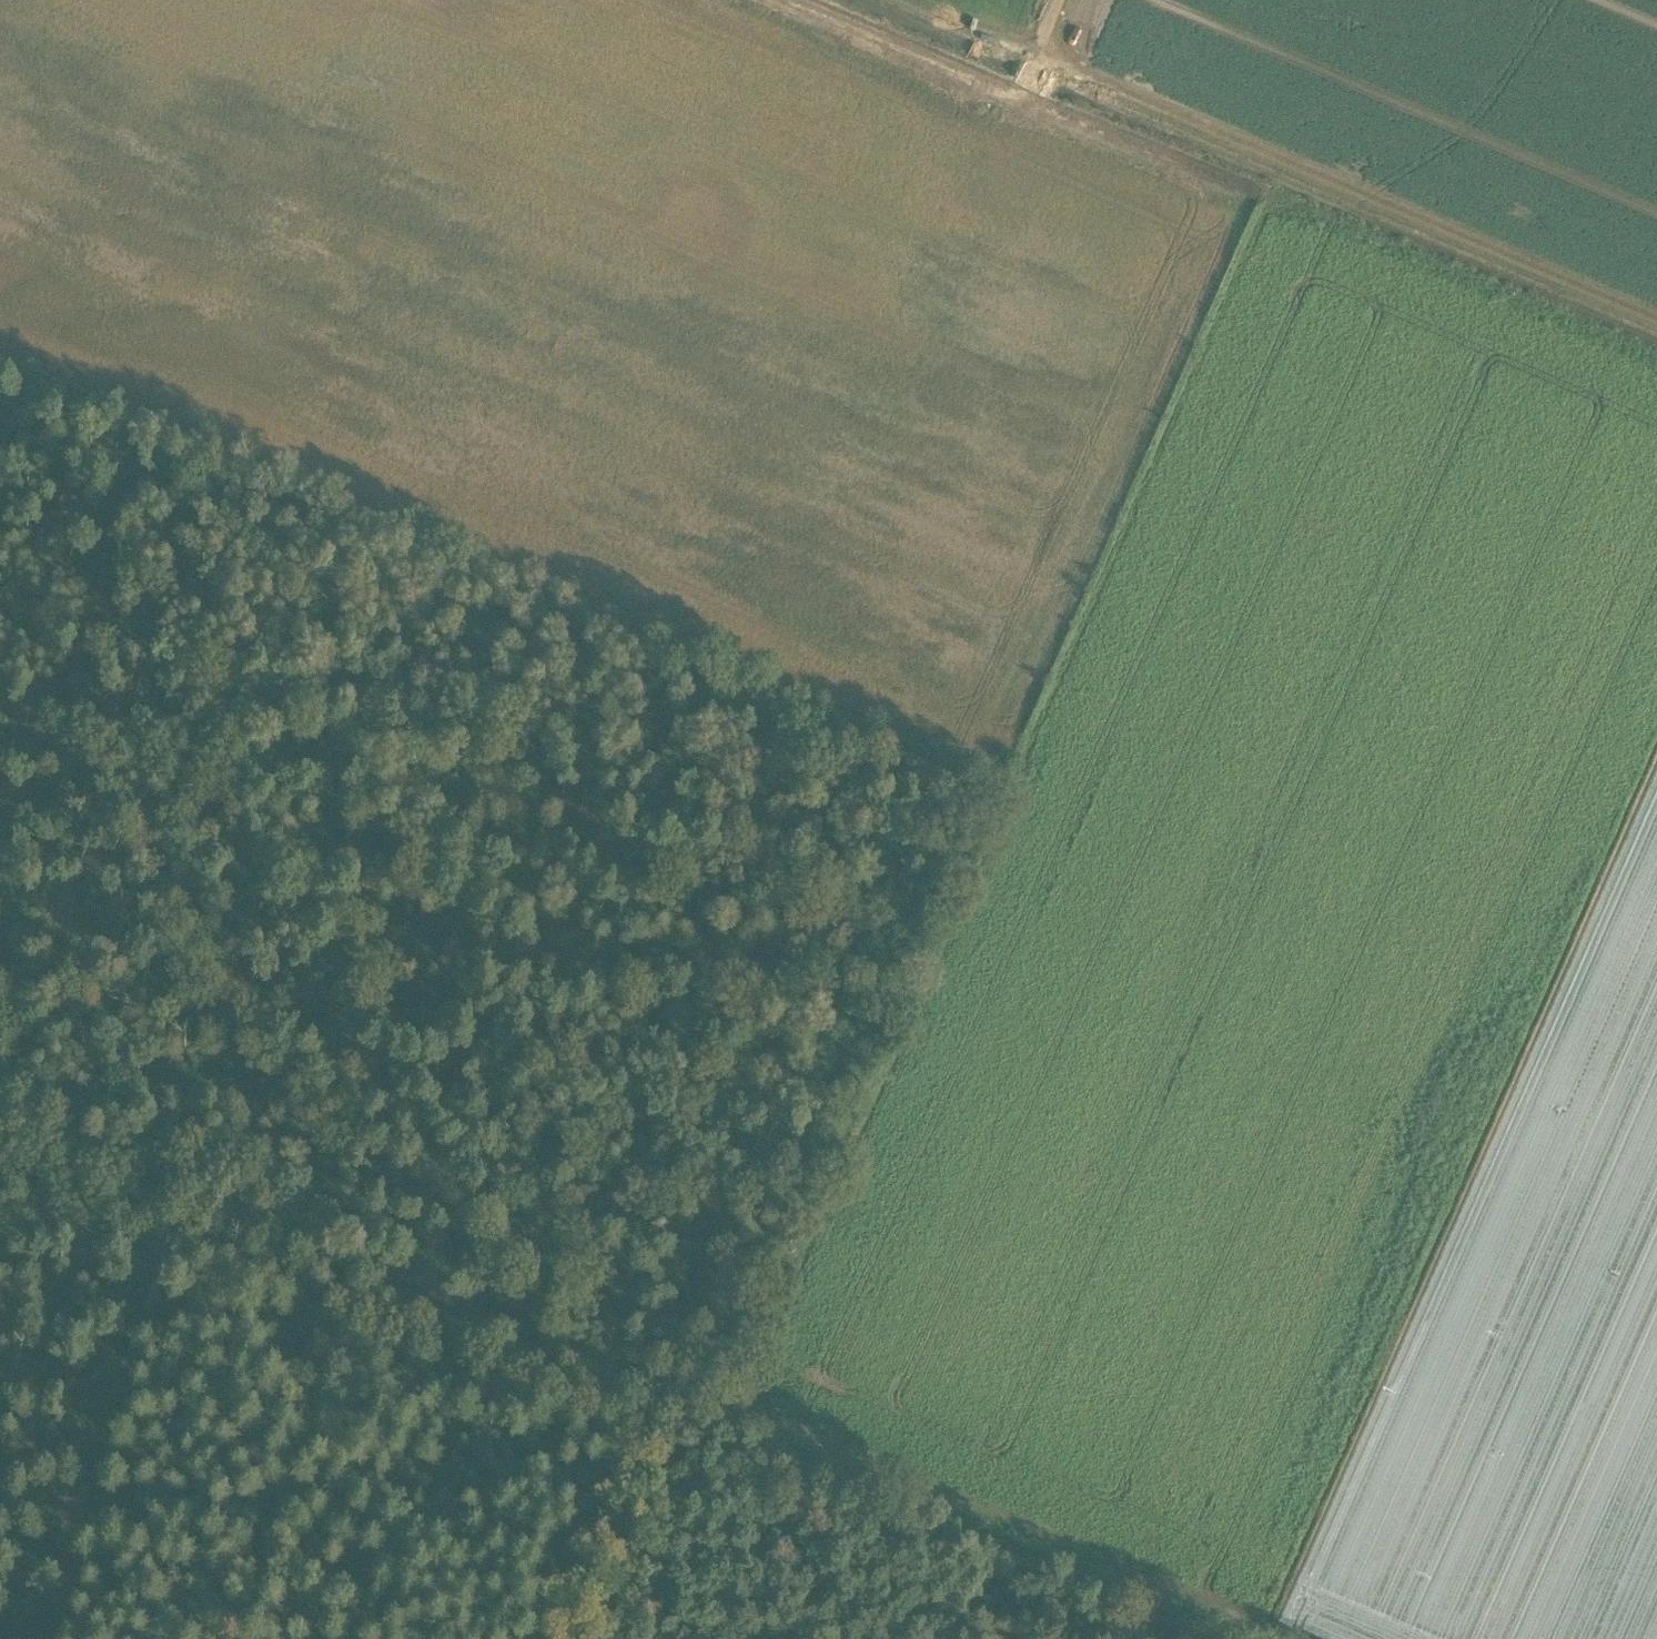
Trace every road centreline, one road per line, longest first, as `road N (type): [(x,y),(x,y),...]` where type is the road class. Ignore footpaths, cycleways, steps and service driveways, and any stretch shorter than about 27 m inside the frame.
road 1 (track): [(0,1116),(1227,1638)]

